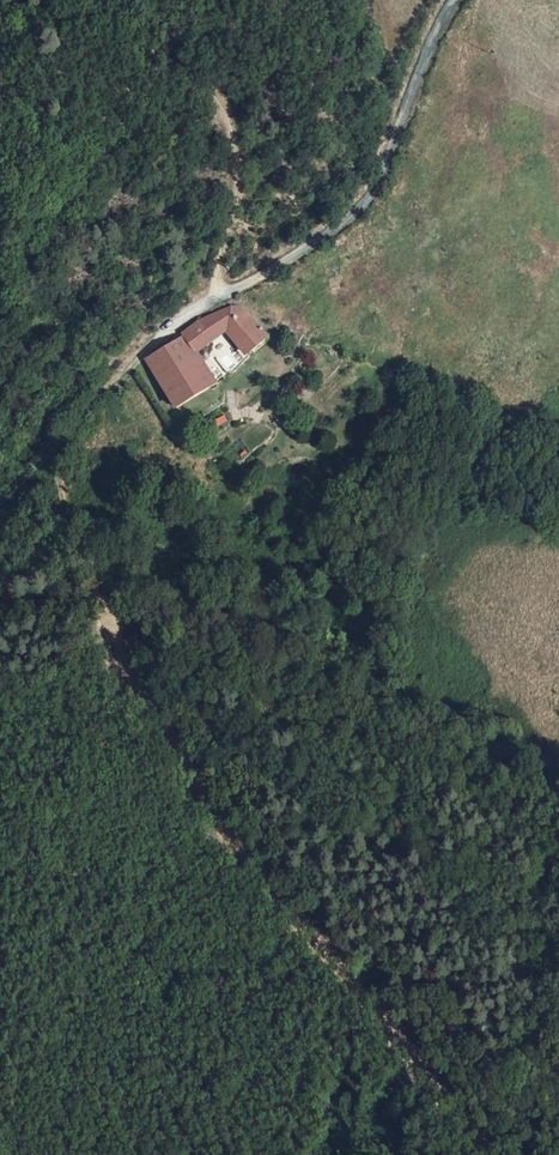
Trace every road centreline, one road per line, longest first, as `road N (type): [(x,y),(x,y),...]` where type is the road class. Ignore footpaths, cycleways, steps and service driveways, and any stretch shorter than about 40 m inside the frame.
road 1 (track): [(164,333),(83,408),(63,440),(65,519),(100,572),(141,607),(558,785)]
road 2 (track): [(498,1154),(233,831),(143,689),(102,598),(100,572)]
road 3 (unclassified): [(164,333),(215,296),(277,267),(369,198),(452,0)]

